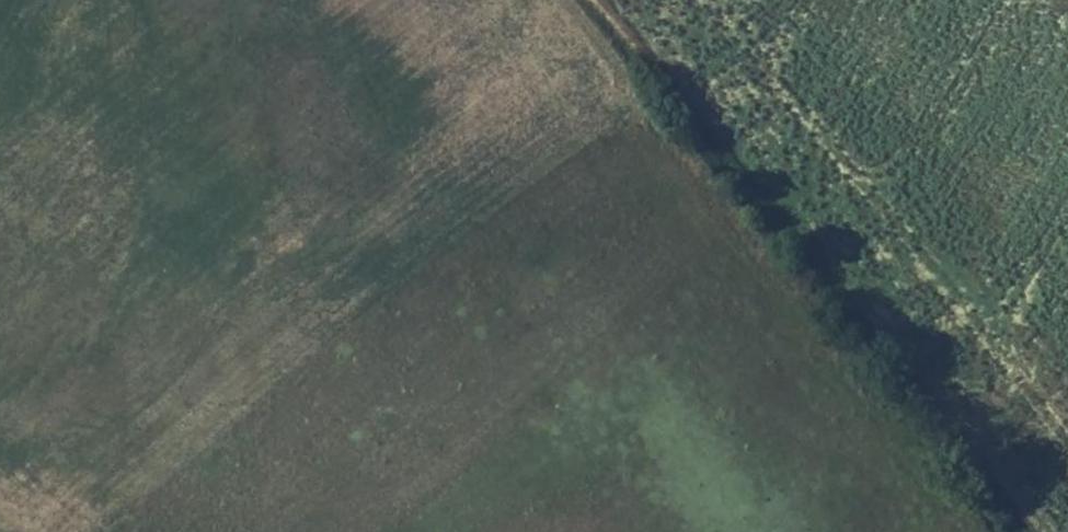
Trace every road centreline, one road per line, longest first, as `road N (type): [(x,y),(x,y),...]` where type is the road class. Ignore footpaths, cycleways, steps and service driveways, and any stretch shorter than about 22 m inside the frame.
road 1 (track): [(951,531),(537,0)]

